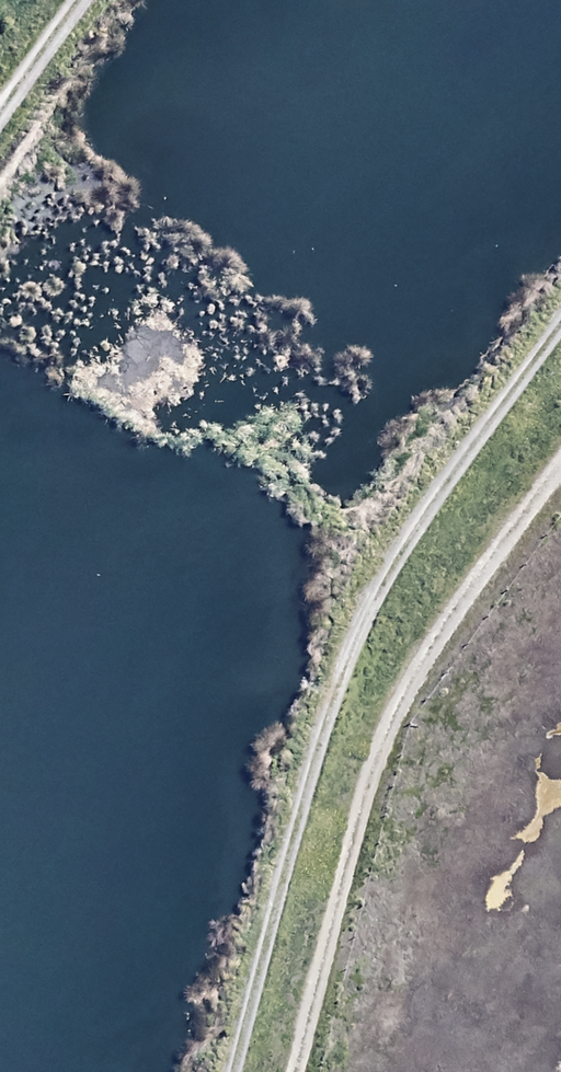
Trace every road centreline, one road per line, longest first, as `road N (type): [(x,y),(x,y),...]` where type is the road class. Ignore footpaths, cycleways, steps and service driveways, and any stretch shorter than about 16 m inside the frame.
road 1 (track): [(560,313),(446,471),(349,630),(315,715),(224,1071)]
road 2 (track): [(560,461),(452,612),(416,678),(375,773),(296,1071)]
road 3 (track): [(0,114),(84,0)]

